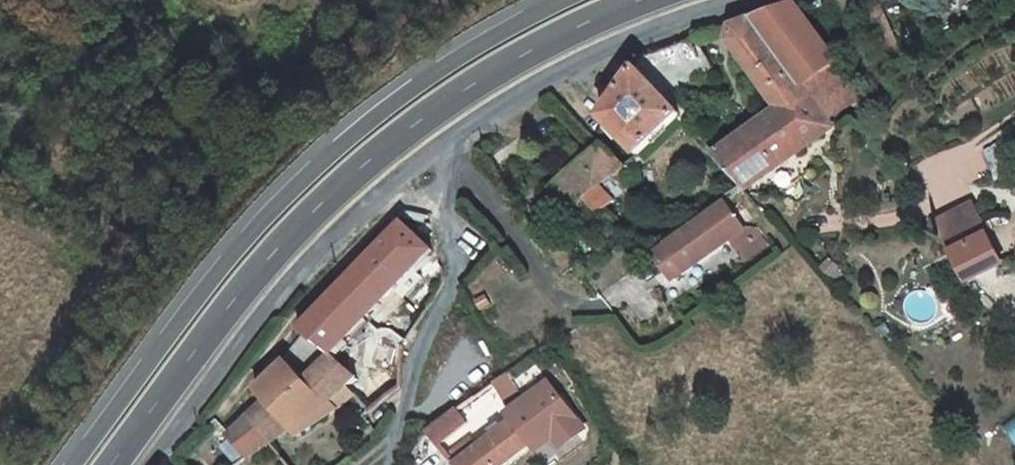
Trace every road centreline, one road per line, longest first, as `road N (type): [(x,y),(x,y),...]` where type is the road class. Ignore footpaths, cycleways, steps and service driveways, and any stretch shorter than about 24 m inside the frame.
road 1 (secondary): [(559,0),(429,75),(285,184),(69,464)]
road 2 (secondary): [(114,464),(235,299),(316,210),(412,130)]
road 3 (residential): [(397,464),(420,347),(461,258),(412,130)]
road 4 (secondary): [(412,130),(505,69),(657,0)]

